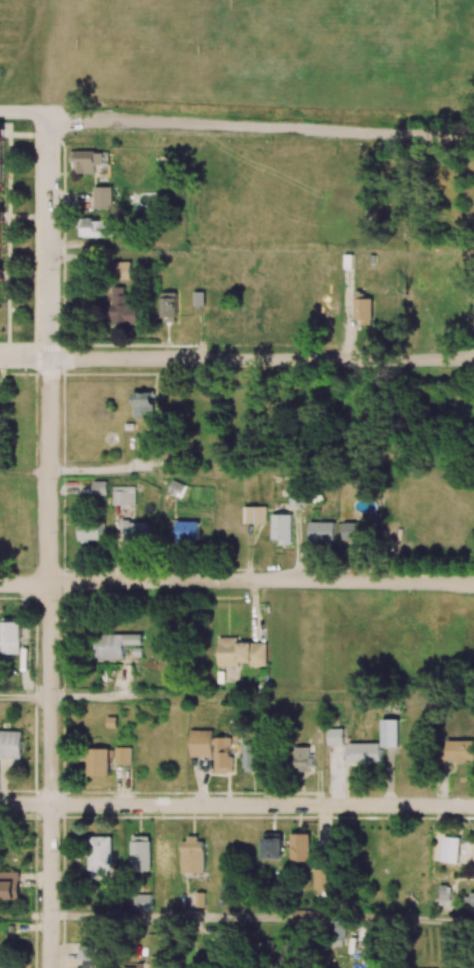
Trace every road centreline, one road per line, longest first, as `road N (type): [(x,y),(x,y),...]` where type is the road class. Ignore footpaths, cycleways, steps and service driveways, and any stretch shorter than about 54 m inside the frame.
road 1 (residential): [(51,967),(52,125)]
road 2 (residential): [(473,808),(0,805)]
road 3 (residential): [(473,586),(0,584)]
road 4 (tertiary): [(473,360),(0,361)]
road 5 (residential): [(473,139),(52,125)]

